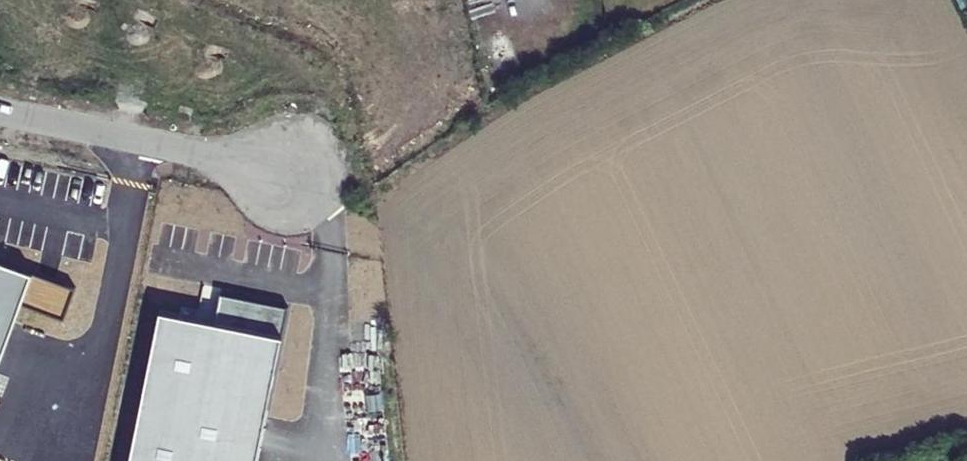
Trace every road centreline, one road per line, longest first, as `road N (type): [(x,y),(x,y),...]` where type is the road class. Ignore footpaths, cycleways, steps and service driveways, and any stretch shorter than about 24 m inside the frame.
road 1 (unclassified): [(307,181),(0,116)]

